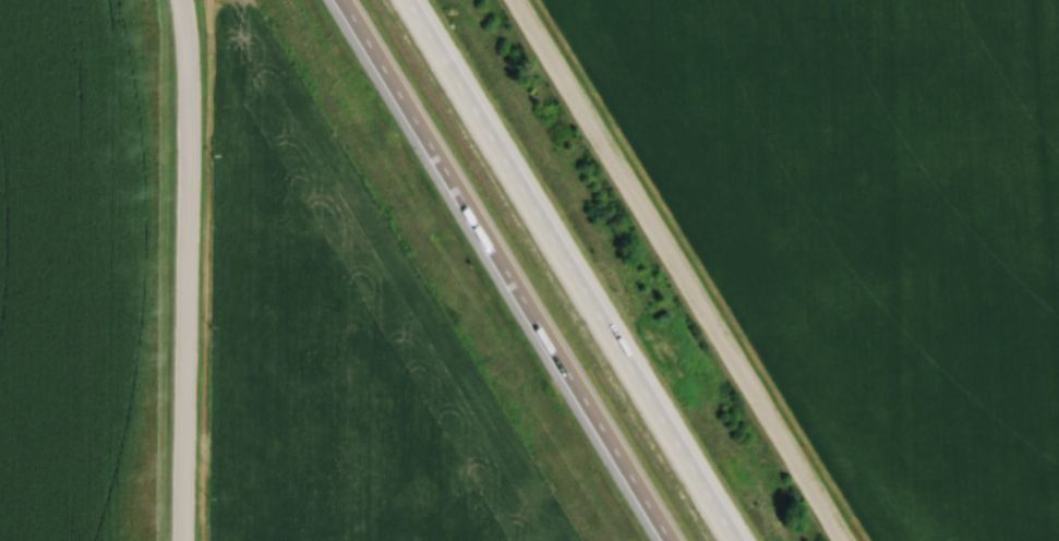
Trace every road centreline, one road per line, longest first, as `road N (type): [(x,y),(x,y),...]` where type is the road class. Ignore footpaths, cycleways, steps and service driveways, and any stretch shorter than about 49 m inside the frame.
road 1 (motorway): [(333,0),(663,540)]
road 2 (motorway): [(735,540),(407,0)]
road 3 (tertiary): [(844,540),(516,0)]
road 4 (tertiary): [(187,540),(184,0)]

